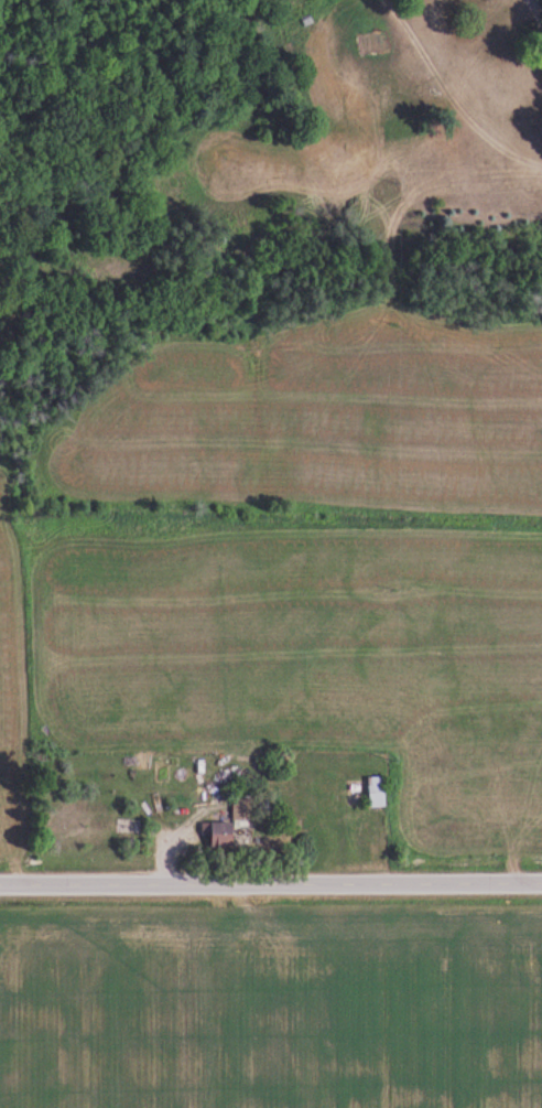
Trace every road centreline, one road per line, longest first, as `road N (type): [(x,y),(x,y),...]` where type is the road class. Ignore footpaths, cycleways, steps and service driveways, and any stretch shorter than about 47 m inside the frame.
road 1 (residential): [(0,885),(541,884)]

